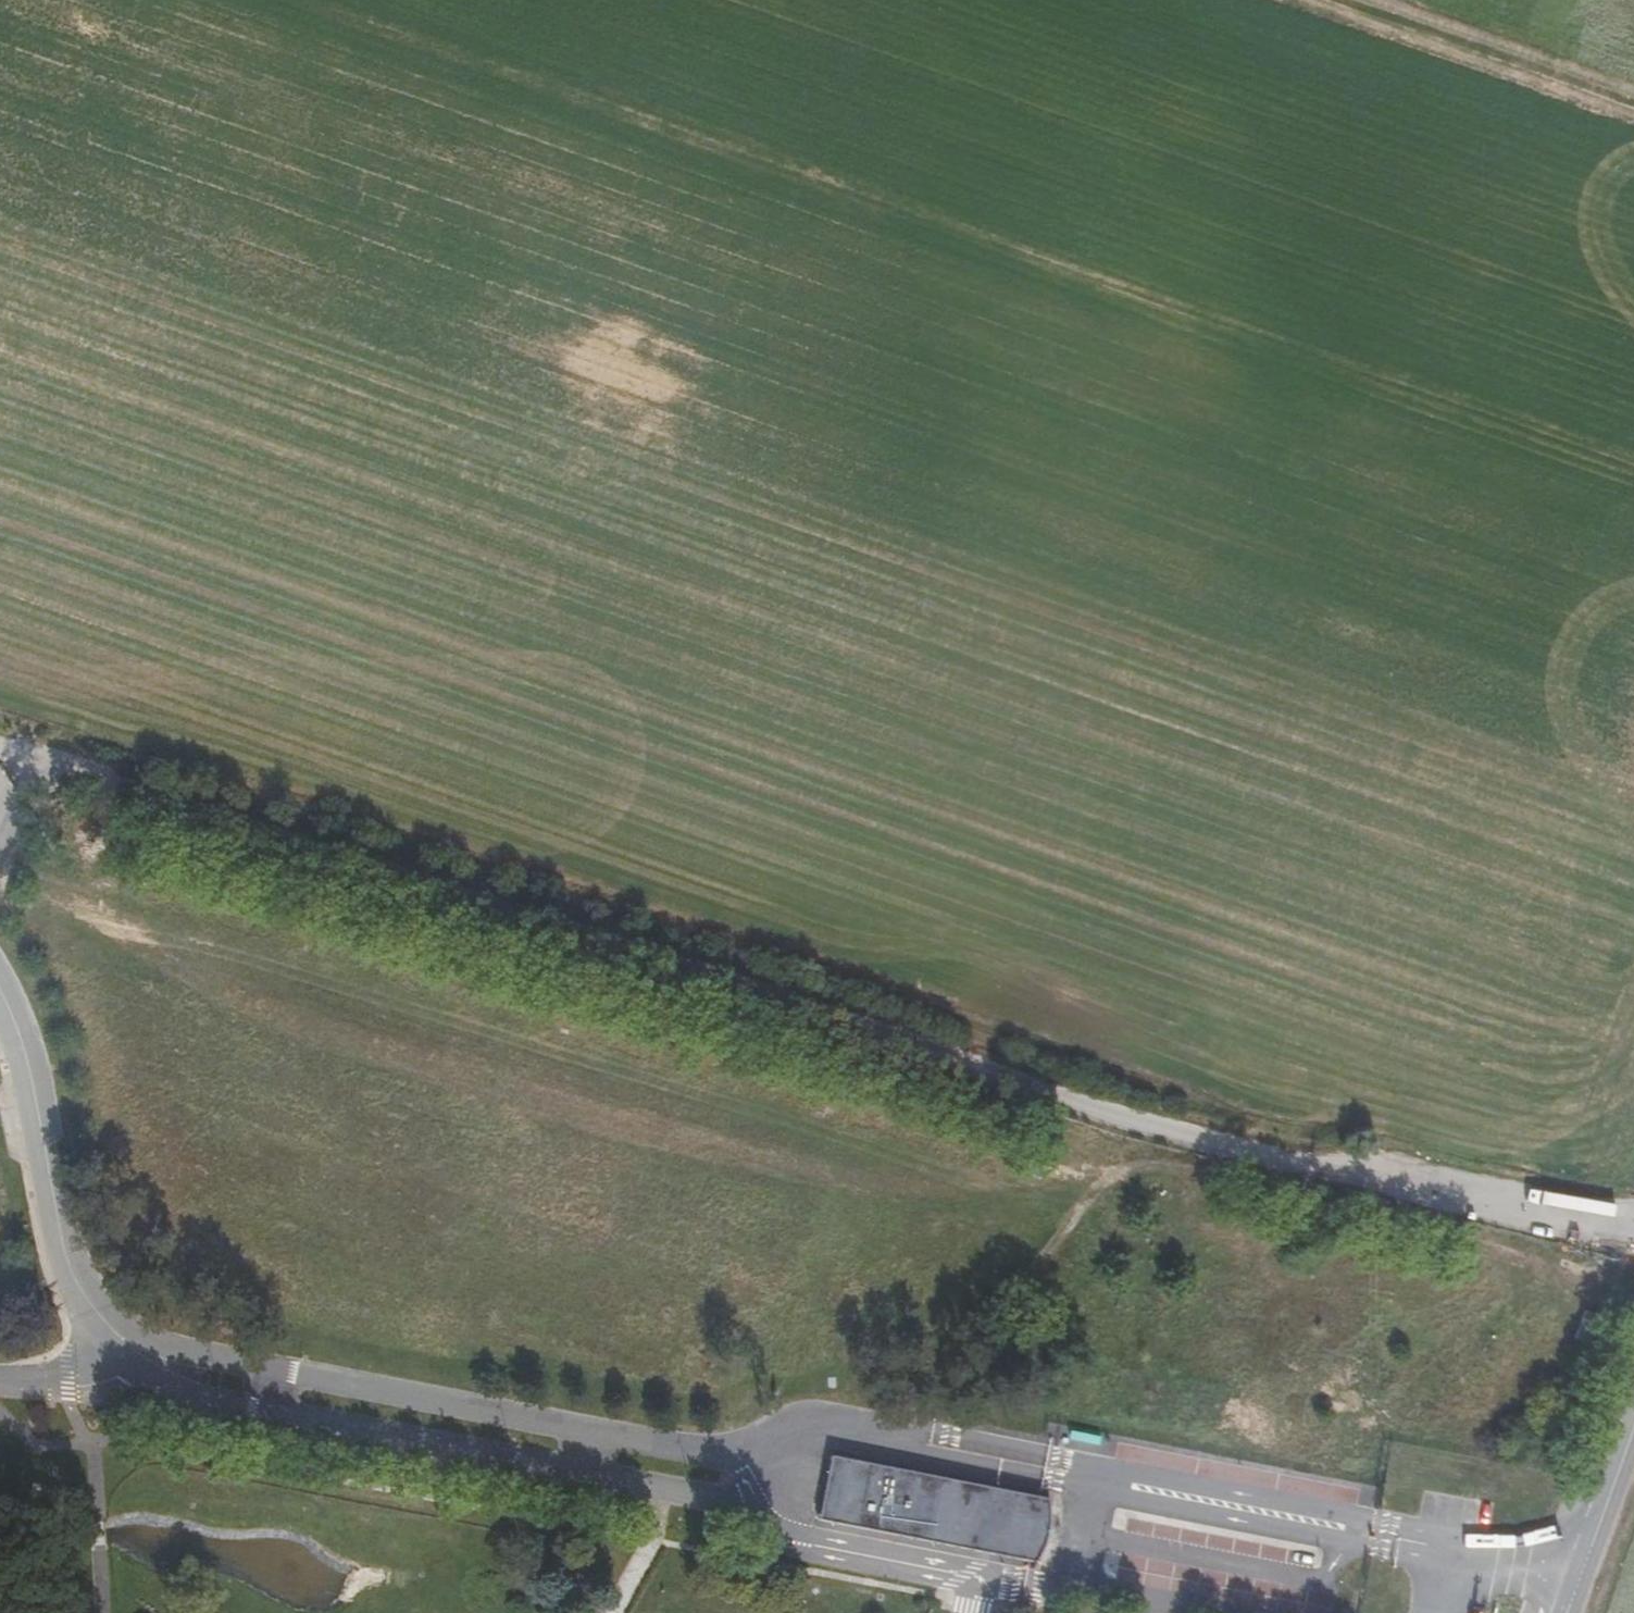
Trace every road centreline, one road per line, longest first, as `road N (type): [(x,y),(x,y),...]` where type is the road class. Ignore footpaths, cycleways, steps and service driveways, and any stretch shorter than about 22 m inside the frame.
road 1 (track): [(1364,0),(1633,97)]
road 2 (tertiary): [(1568,1612),(1633,1428)]

